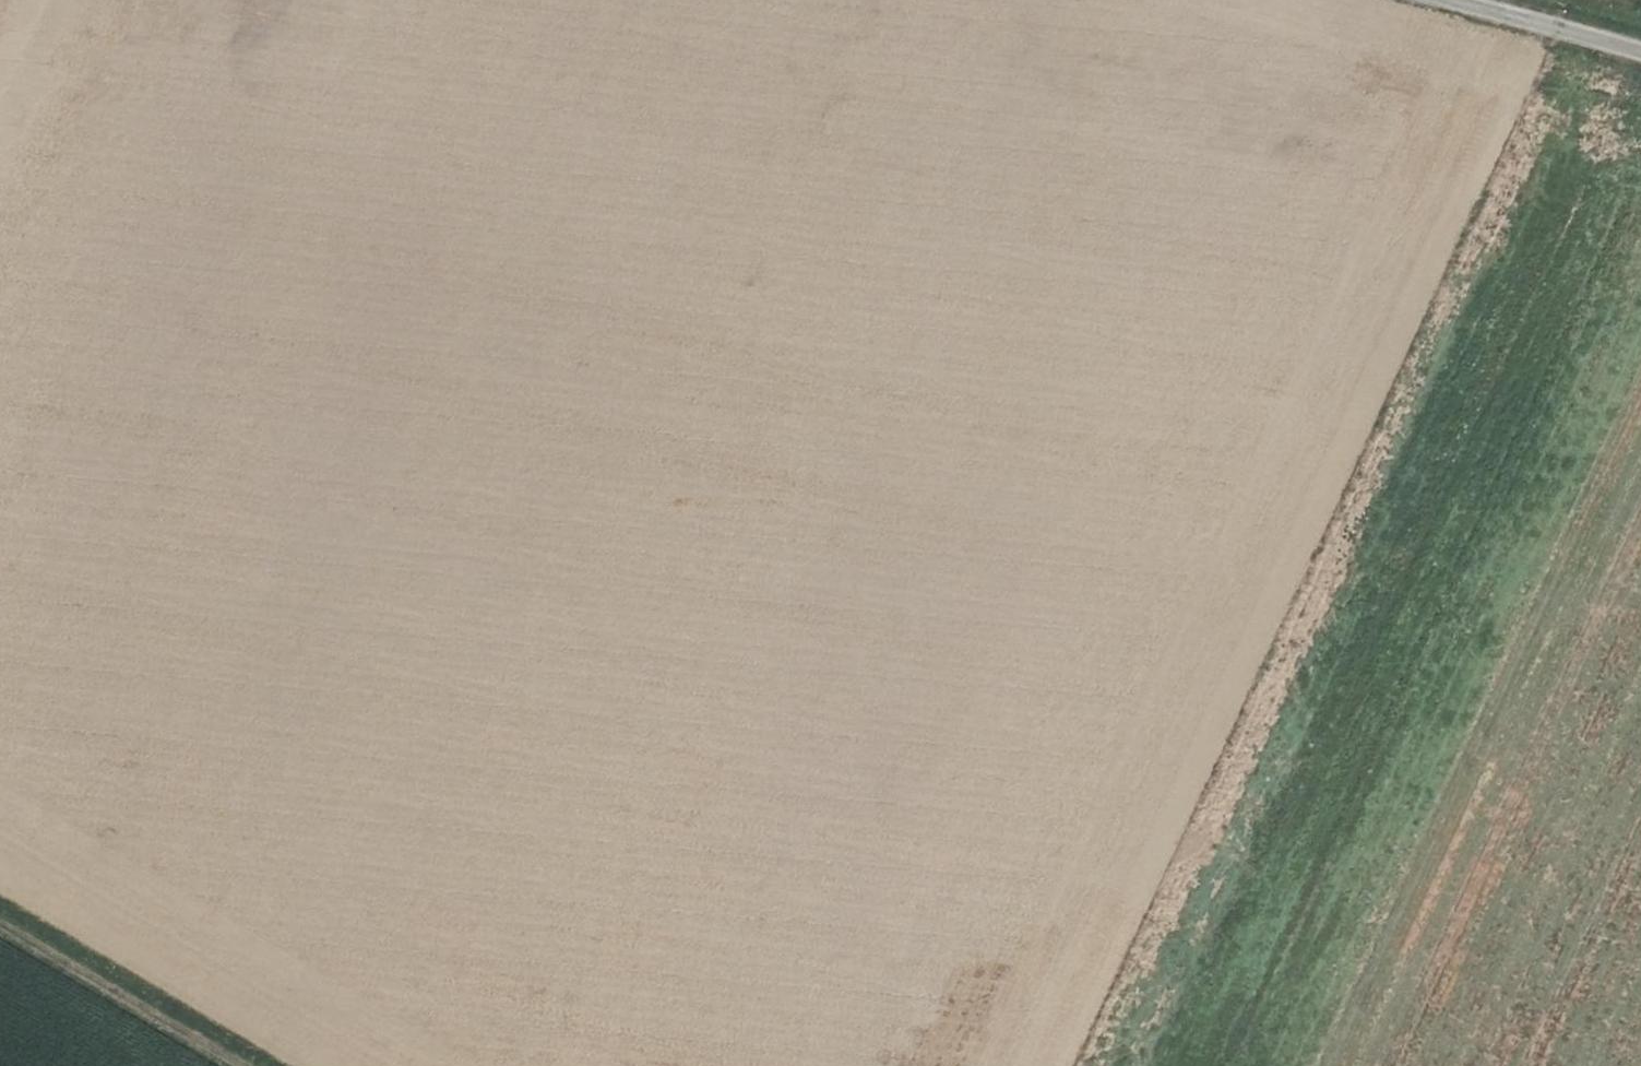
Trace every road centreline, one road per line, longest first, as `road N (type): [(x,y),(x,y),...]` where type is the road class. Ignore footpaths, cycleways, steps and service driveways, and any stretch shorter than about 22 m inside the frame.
road 1 (track): [(0,933),(231,1065)]
road 2 (unclassified): [(1445,0),(1640,54)]

